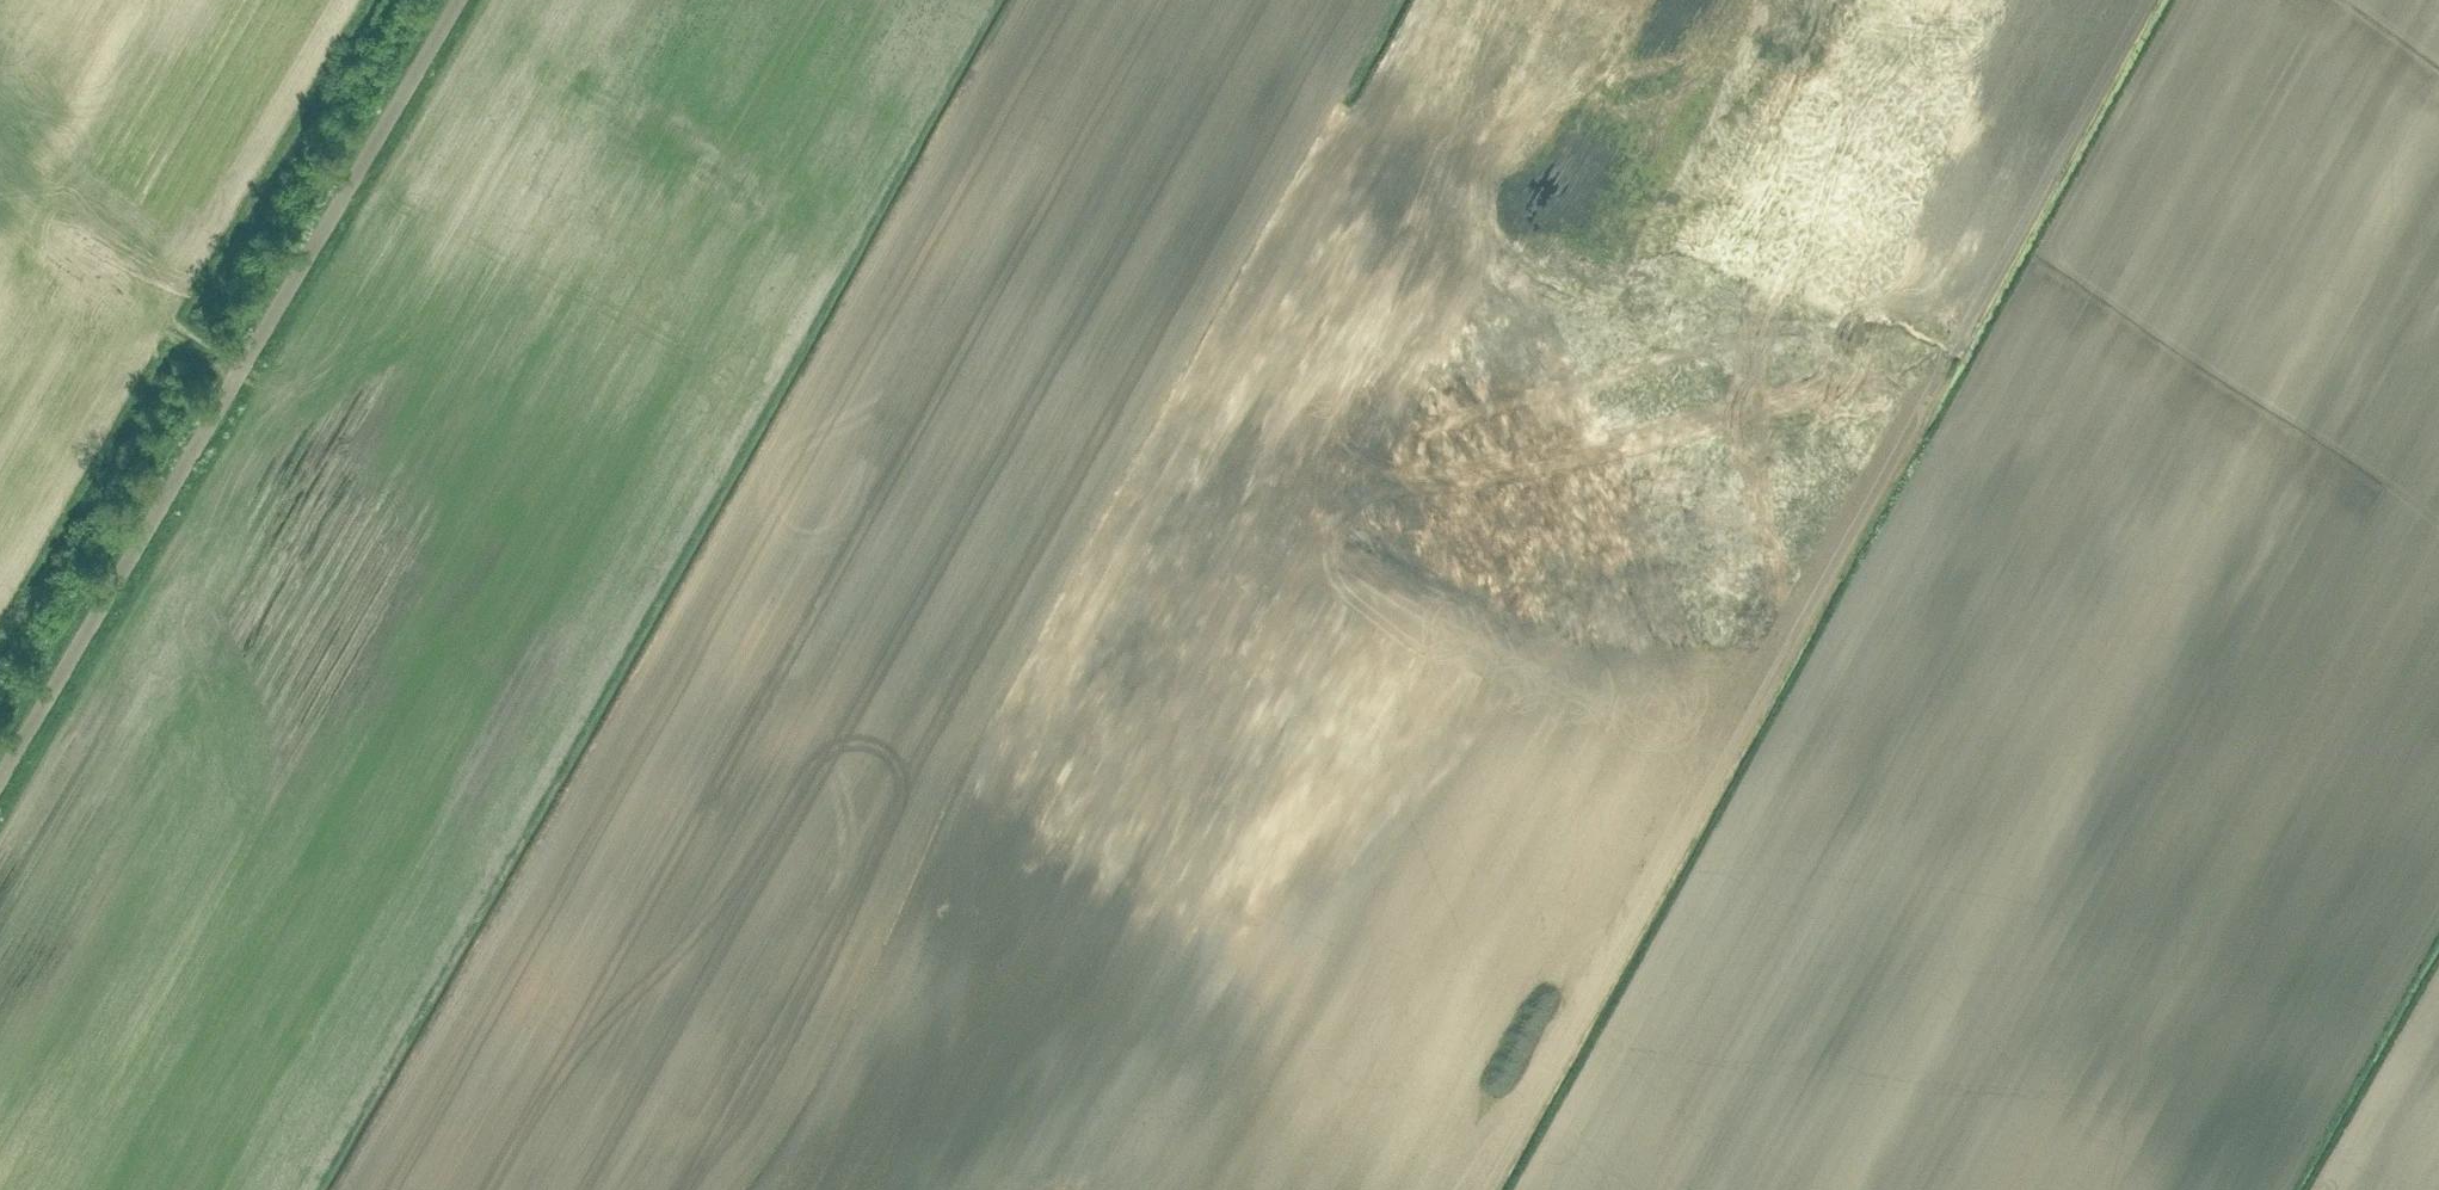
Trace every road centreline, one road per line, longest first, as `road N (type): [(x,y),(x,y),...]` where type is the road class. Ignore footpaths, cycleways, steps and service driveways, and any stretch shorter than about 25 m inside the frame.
road 1 (unclassified): [(0,776),(459,0)]

